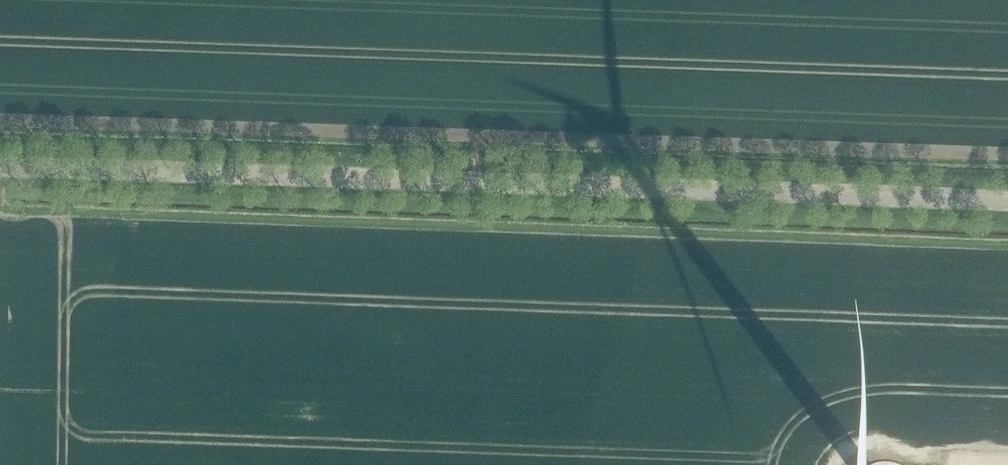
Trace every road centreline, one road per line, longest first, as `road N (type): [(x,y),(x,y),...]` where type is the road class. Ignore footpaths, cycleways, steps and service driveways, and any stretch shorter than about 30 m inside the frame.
road 1 (tertiary): [(0,171),(1007,203)]

